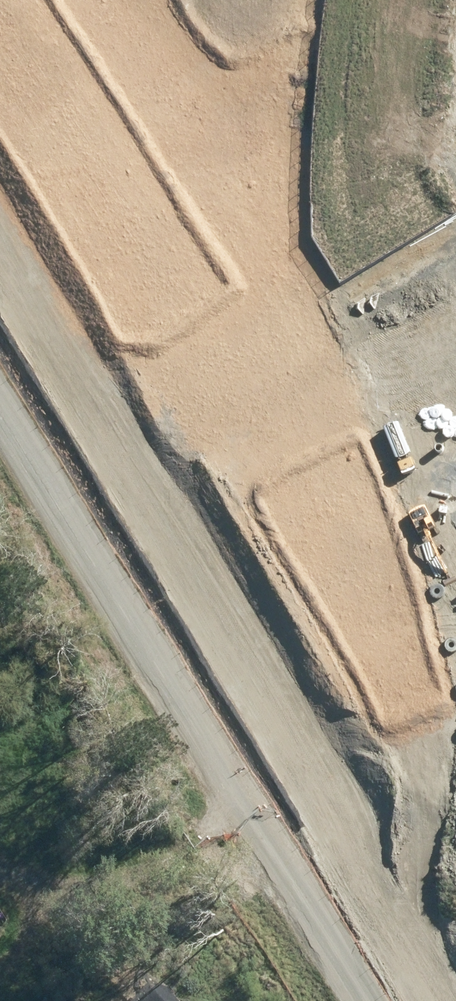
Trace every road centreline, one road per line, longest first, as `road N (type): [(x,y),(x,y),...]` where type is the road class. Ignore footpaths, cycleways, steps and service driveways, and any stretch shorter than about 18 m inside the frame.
road 1 (secondary): [(0,320),(419,1000)]
road 2 (secondary): [(345,1000),(0,447)]
road 3 (residential): [(129,0),(298,274)]

